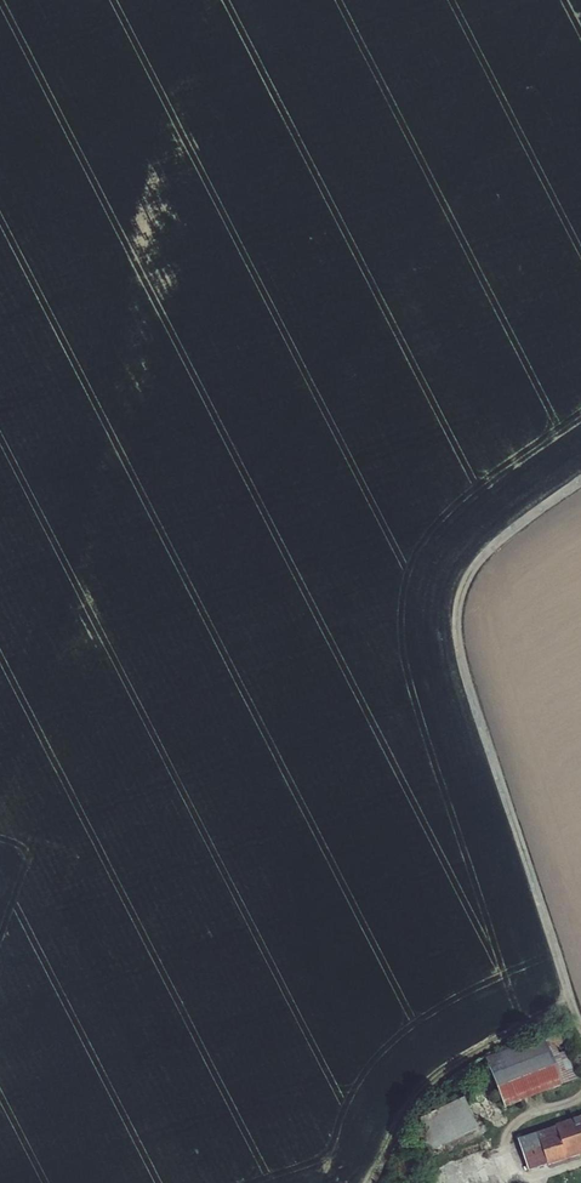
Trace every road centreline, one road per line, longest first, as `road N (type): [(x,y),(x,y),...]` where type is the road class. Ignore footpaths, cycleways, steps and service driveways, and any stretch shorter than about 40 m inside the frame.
road 1 (track): [(580,488),(482,563),(459,634),(580,1058)]
road 2 (track): [(368,1182),(403,1112),(473,1052),(566,1008)]
road 3 (track): [(580,1112),(418,1178)]

